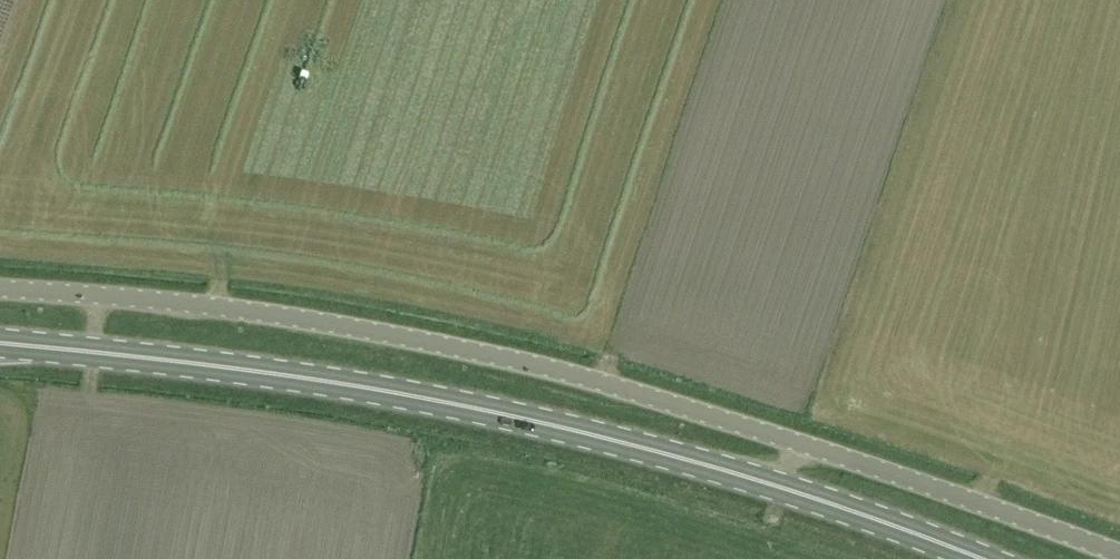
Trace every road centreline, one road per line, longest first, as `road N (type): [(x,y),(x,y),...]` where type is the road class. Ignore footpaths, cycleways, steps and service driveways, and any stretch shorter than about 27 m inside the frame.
road 1 (unclassified): [(1119,557),(805,447),(380,335),(0,293)]
road 2 (primary): [(975,558),(668,457),(425,401),(0,345)]

